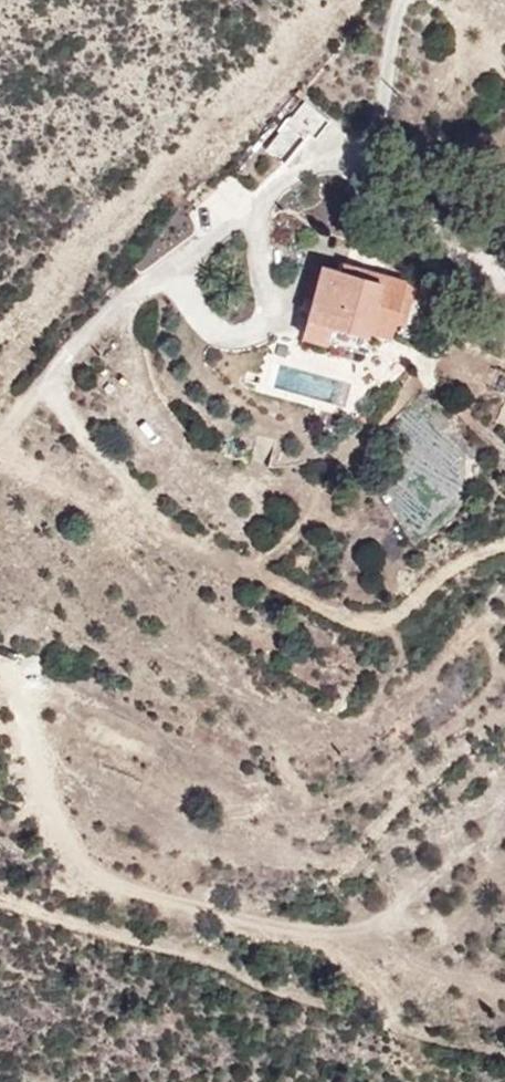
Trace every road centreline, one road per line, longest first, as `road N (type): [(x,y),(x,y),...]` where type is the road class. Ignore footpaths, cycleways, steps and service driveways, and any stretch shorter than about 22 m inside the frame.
road 1 (track): [(416,0),(382,127),(264,223),(272,292)]

